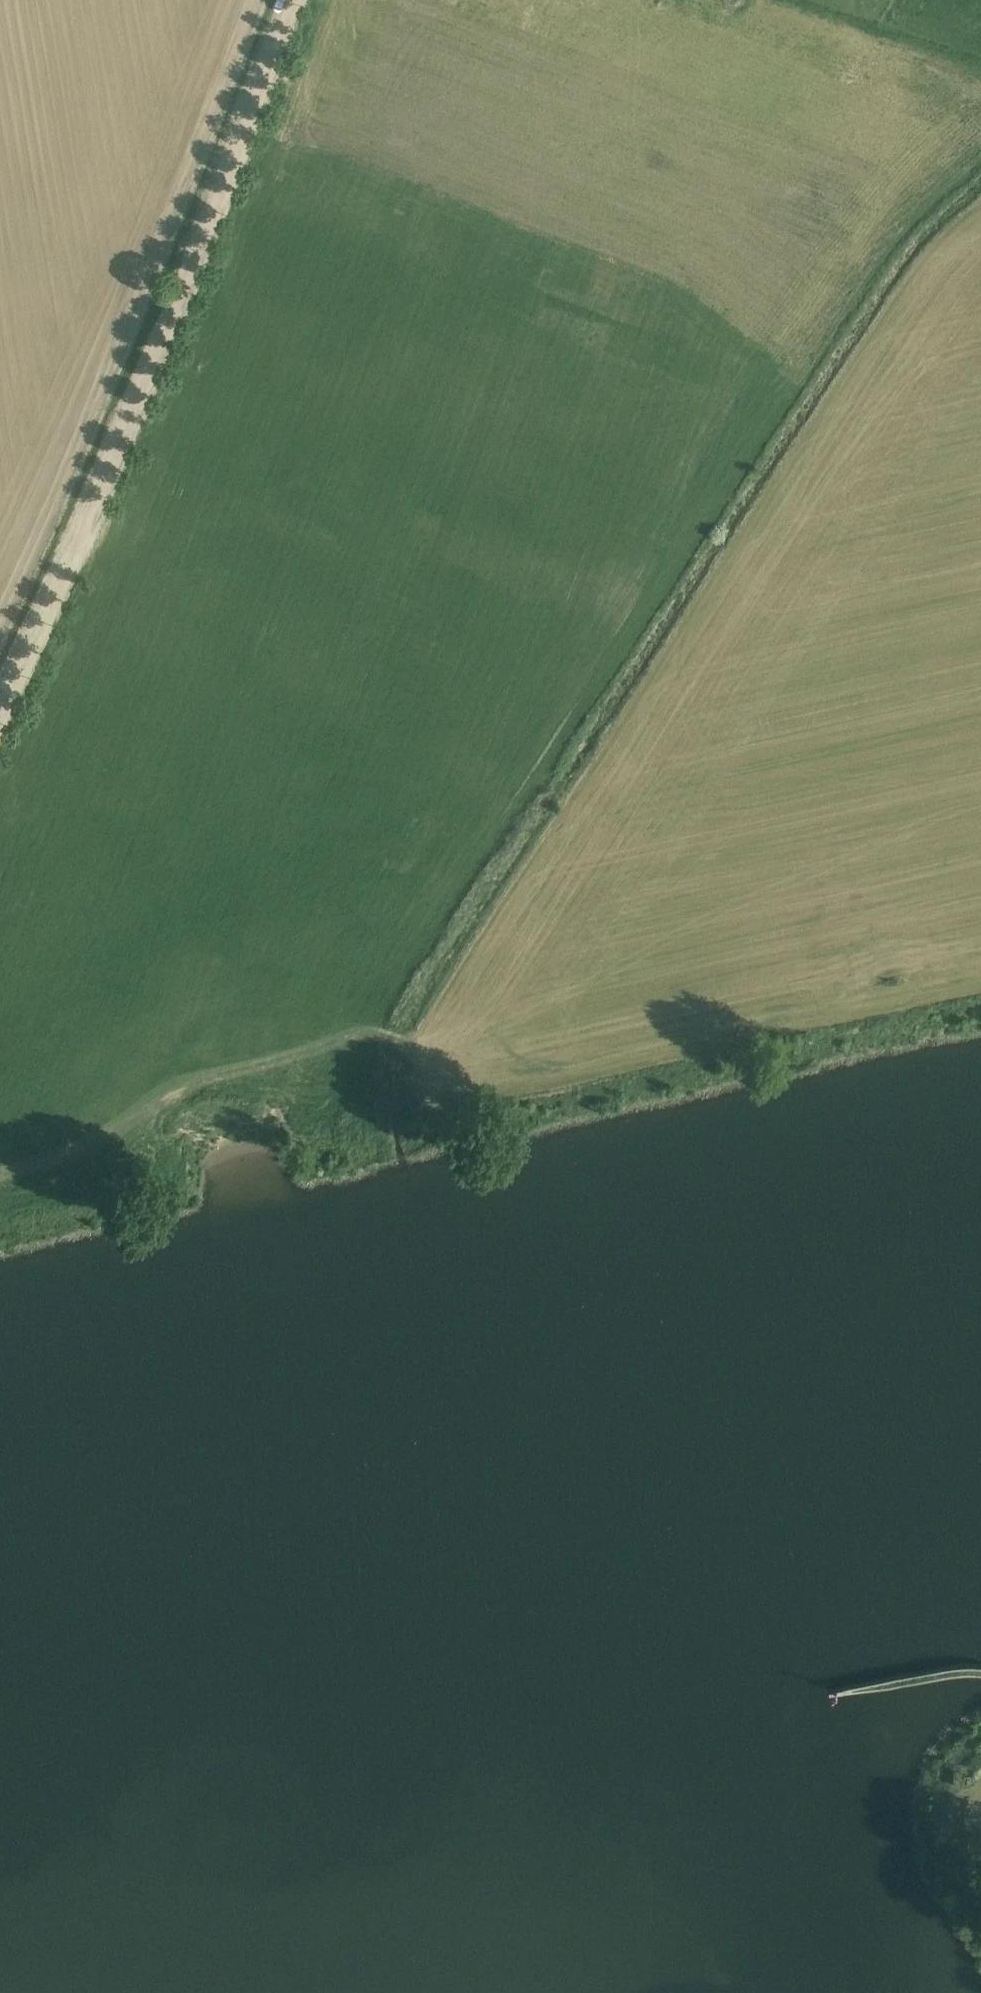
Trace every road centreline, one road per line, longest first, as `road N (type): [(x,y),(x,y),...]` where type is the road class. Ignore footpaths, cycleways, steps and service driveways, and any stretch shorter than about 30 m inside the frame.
road 1 (unclassified): [(0,703),(103,490),(228,188),(292,0)]

